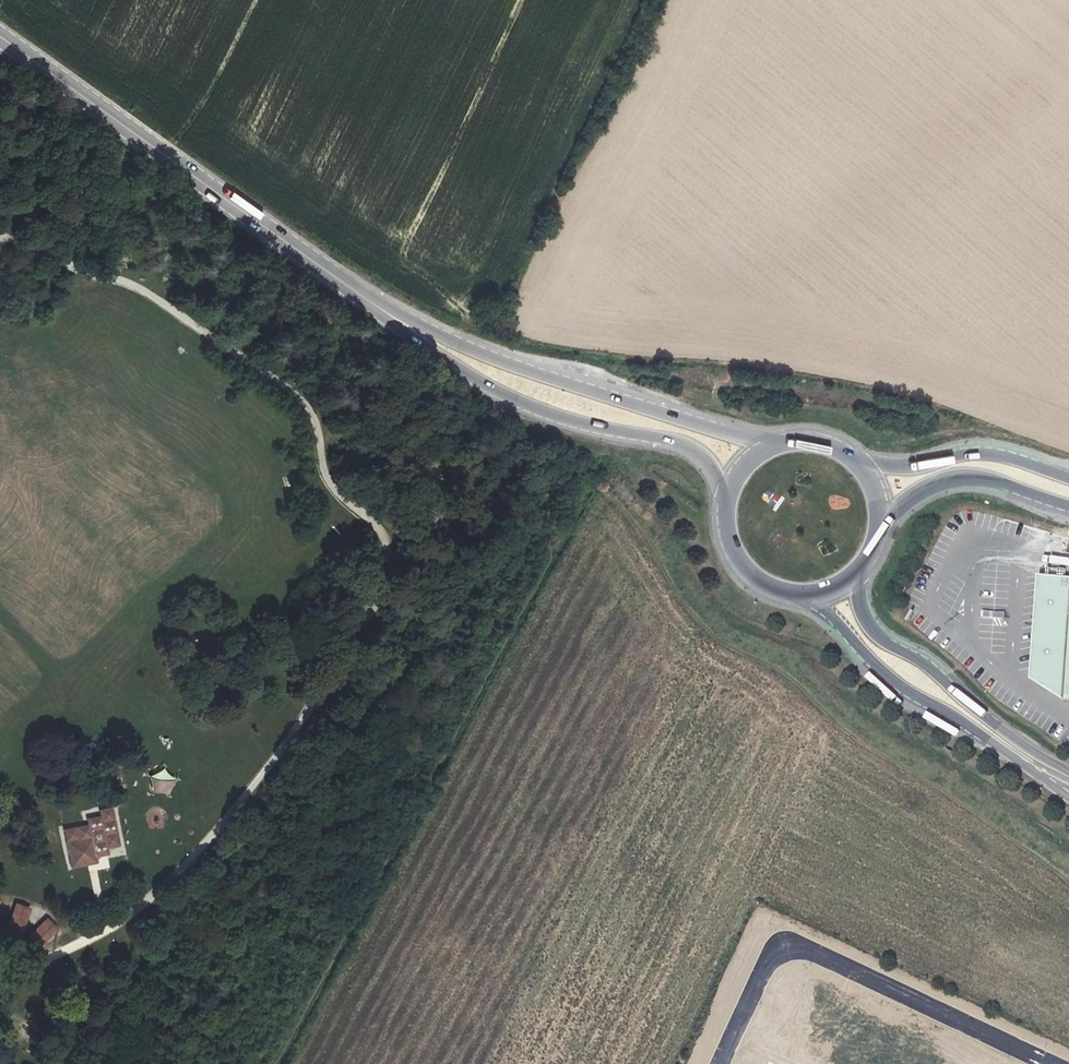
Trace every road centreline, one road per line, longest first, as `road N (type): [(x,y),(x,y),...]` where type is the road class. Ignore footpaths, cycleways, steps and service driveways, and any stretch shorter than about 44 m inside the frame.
road 1 (primary): [(395,317),(0,37)]
road 2 (primary): [(785,442),(552,377),(395,317)]
road 3 (primary): [(395,317),(521,401),(683,441),(706,455),(726,499)]
road 4 (secondary): [(802,595),(904,688),(1068,794)]
road 5 (secondary): [(1068,771),(1027,748),(917,657),(876,636),(853,575)]
road 6 (primary): [(1068,477),(978,451),(862,469)]
road 7 (primary): [(879,520),(924,483),(966,471),(1068,504)]
road 8 (primary): [(726,499),(724,522),(741,565),(779,591),(802,595)]

